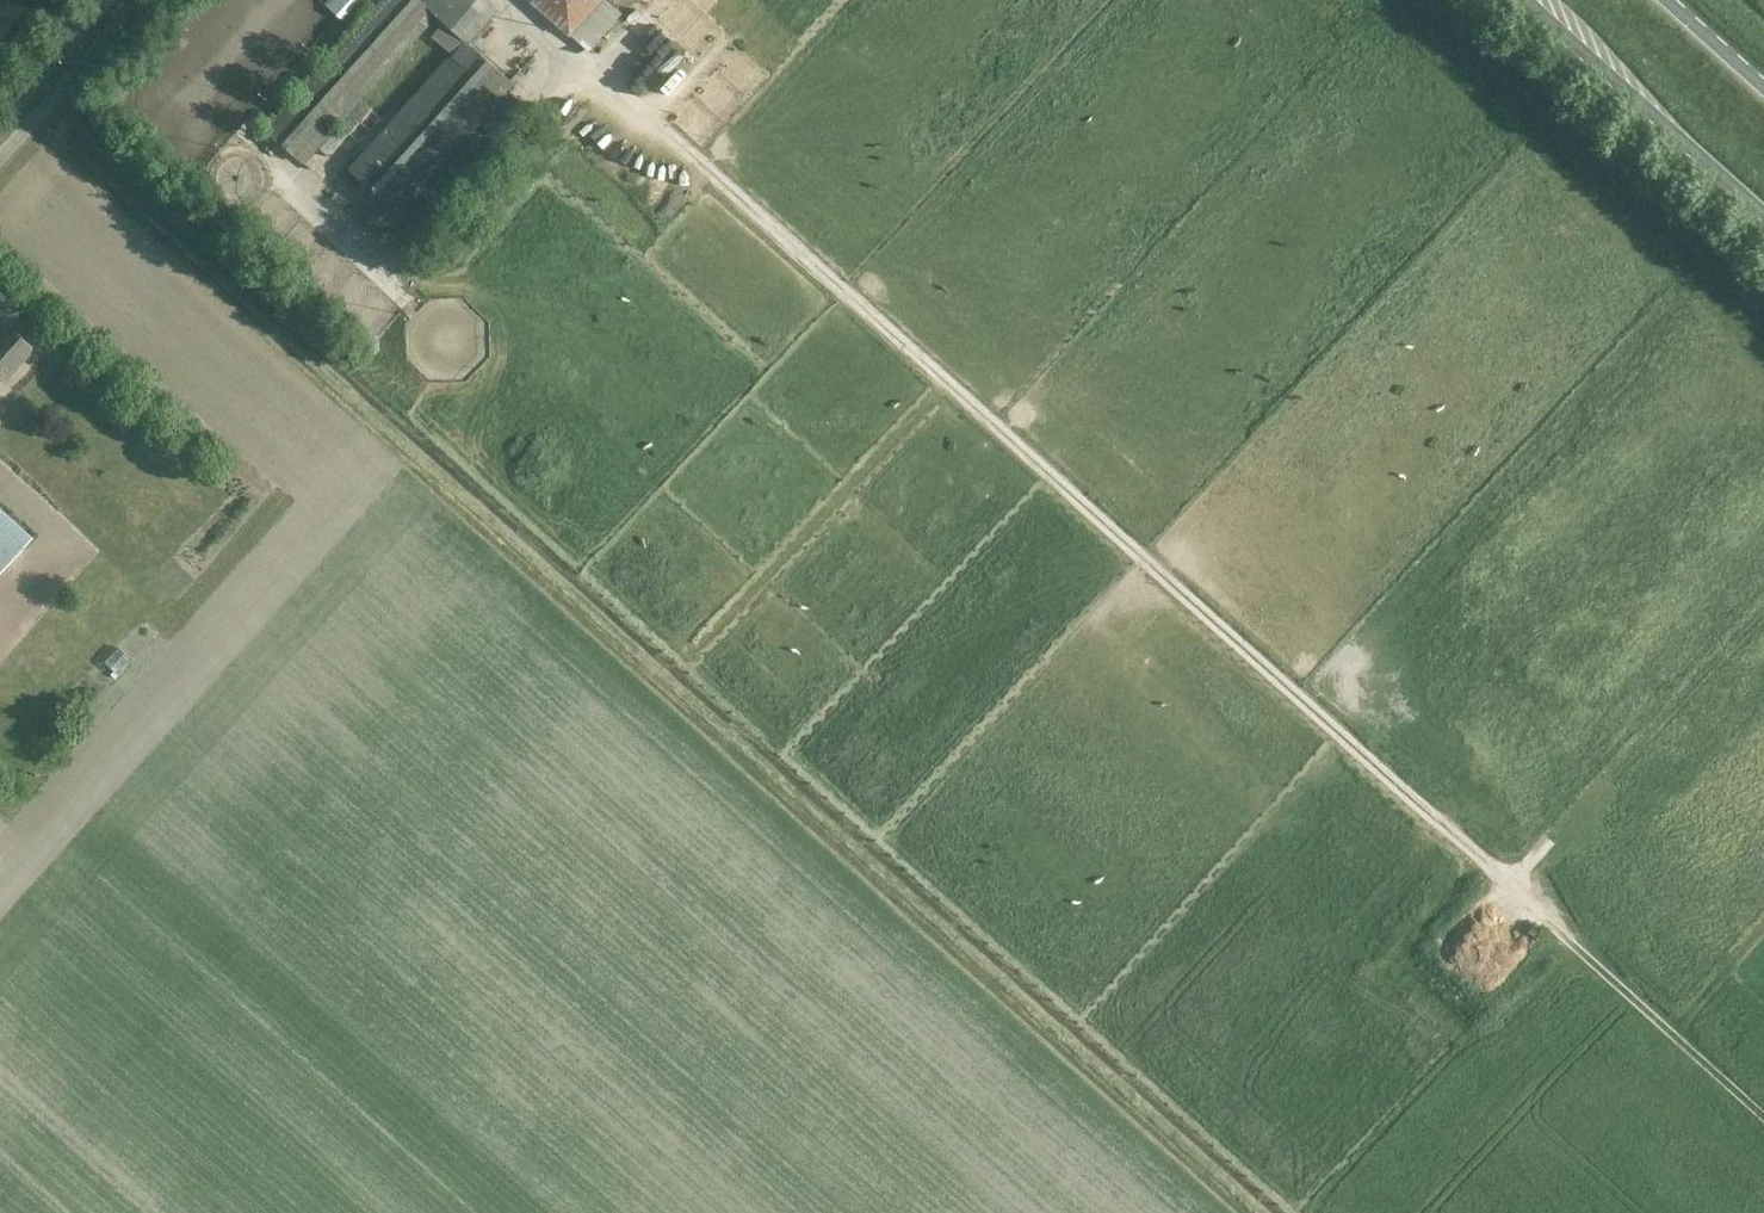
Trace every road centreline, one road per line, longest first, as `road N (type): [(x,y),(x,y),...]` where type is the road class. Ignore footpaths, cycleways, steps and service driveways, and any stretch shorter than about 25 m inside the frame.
road 1 (track): [(1412,1212),(1618,996),(498,0)]
road 2 (secondary): [(1539,0),(1763,202)]
road 3 (track): [(0,933),(132,775)]
road 4 (secondary): [(1763,90),(1663,0)]
road 5 (tertiary): [(0,100),(89,0)]

